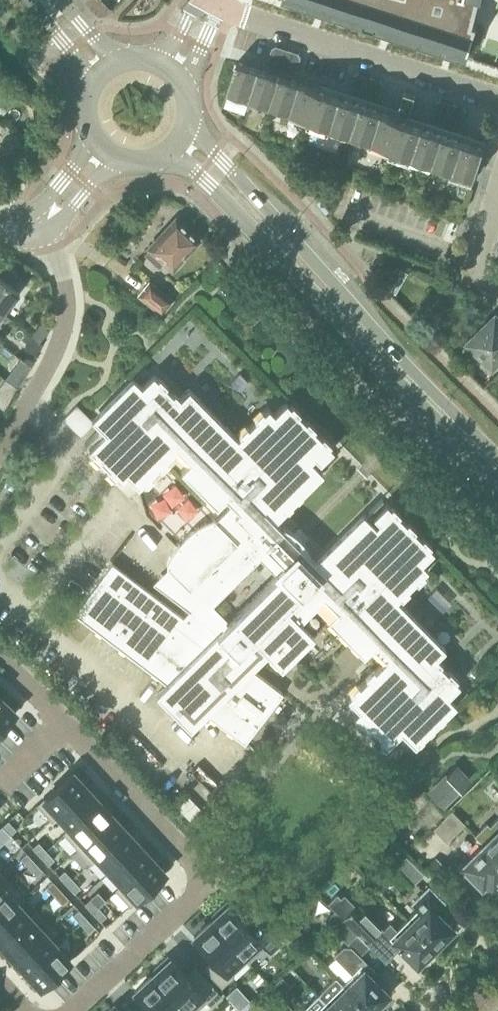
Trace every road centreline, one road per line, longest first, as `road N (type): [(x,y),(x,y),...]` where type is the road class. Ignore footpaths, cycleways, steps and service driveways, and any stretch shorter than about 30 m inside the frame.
road 1 (residential): [(63,1010),(209,872),(0,657)]
road 2 (secondary): [(440,408),(200,122)]
road 3 (secondary): [(171,162),(200,171),(343,326),(440,408)]
road 4 (residential): [(497,99),(213,0)]
road 5 (residential): [(0,443),(66,330),(68,276),(52,219)]

